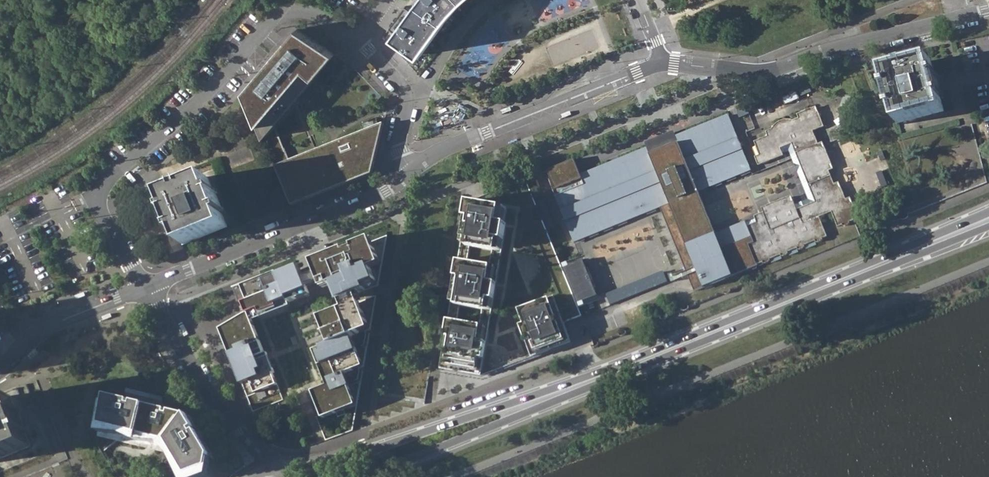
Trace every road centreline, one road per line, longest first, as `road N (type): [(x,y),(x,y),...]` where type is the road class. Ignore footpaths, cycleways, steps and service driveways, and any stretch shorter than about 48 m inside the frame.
road 1 (primary): [(988,211),(577,380),(293,476)]
road 2 (primary): [(374,476),(988,227)]
road 3 (residential): [(95,191),(275,17),(314,14),(356,40)]
road 4 (residential): [(661,62),(769,72),(988,10)]
road 5 (residential): [(145,287),(375,195),(413,169)]
road 6 (residential): [(413,169),(434,153),(661,62)]
road 7 (residential): [(145,287),(232,434)]
road 8 (residential): [(413,169),(400,150),(404,88),(356,40)]
road 9 (residential): [(18,354),(46,328),(145,287)]

